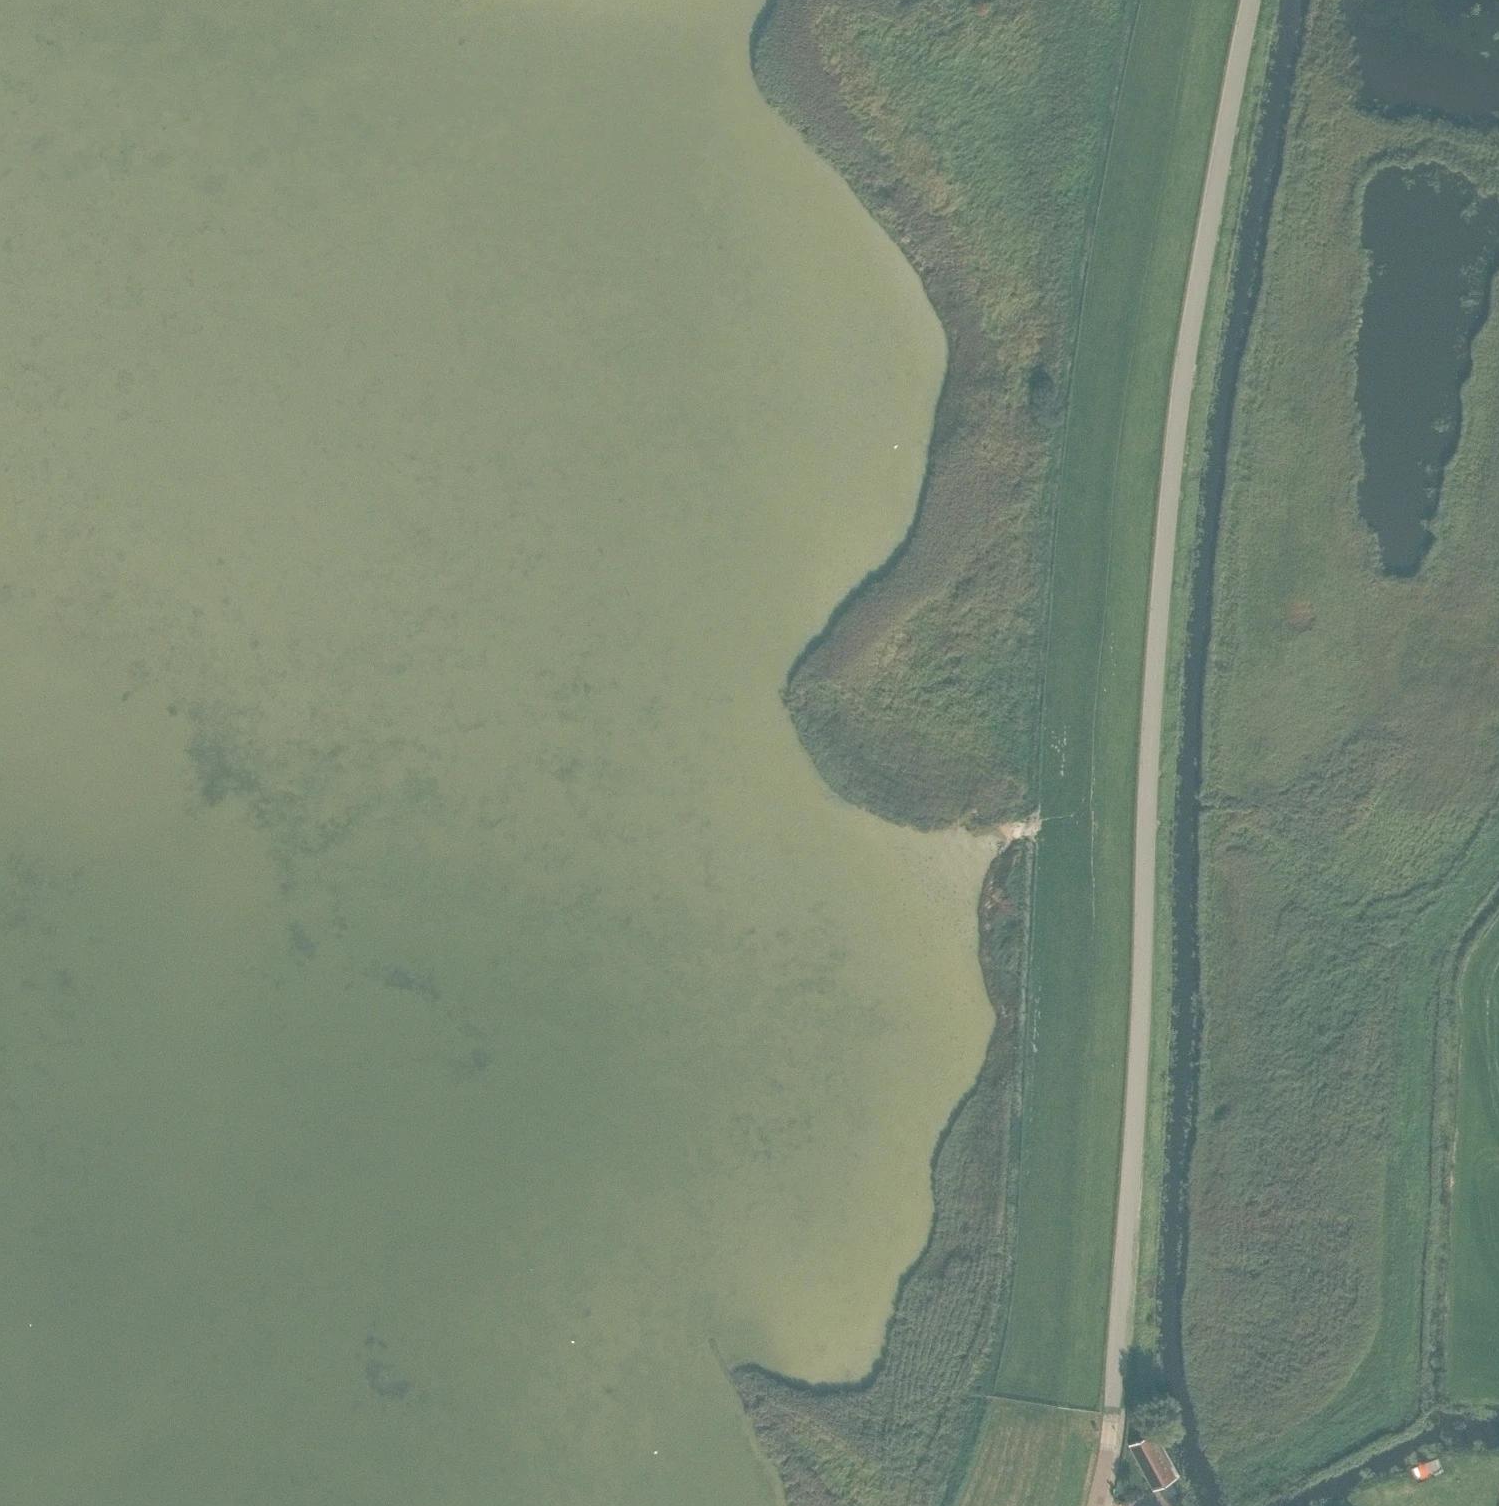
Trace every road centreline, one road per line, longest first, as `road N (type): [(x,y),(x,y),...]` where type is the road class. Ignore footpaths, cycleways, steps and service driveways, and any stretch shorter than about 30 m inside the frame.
road 1 (tertiary): [(1101,1505),(1138,1078),(1169,486),(1194,299),(1251,0)]

